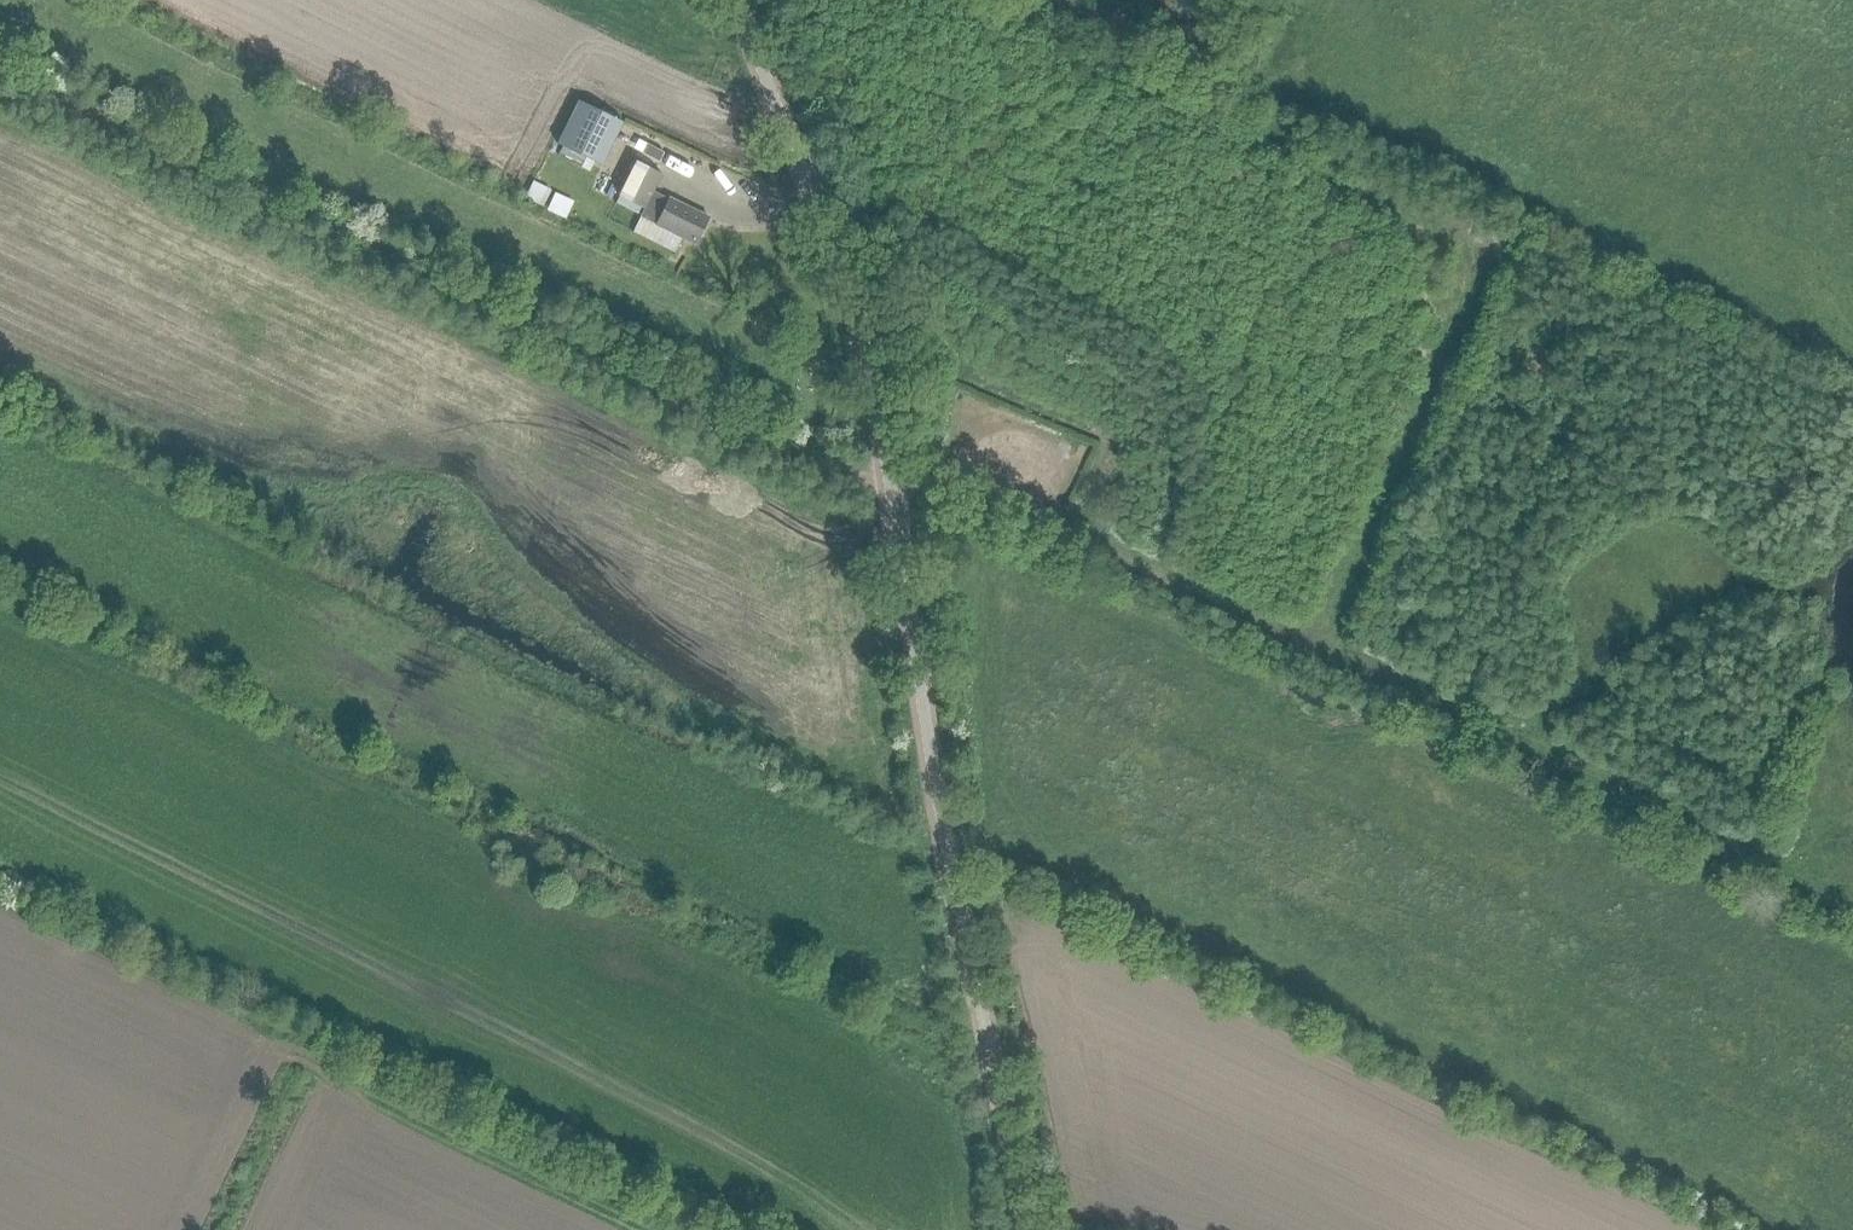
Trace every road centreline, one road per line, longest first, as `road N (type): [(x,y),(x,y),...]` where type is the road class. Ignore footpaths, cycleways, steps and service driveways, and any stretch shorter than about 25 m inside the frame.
road 1 (tertiary): [(1025,1229),(937,835),(868,368),(746,0)]
road 2 (track): [(889,481),(835,472),(0,70)]
road 3 (track): [(889,486),(945,478),(1053,519),(1771,853)]

